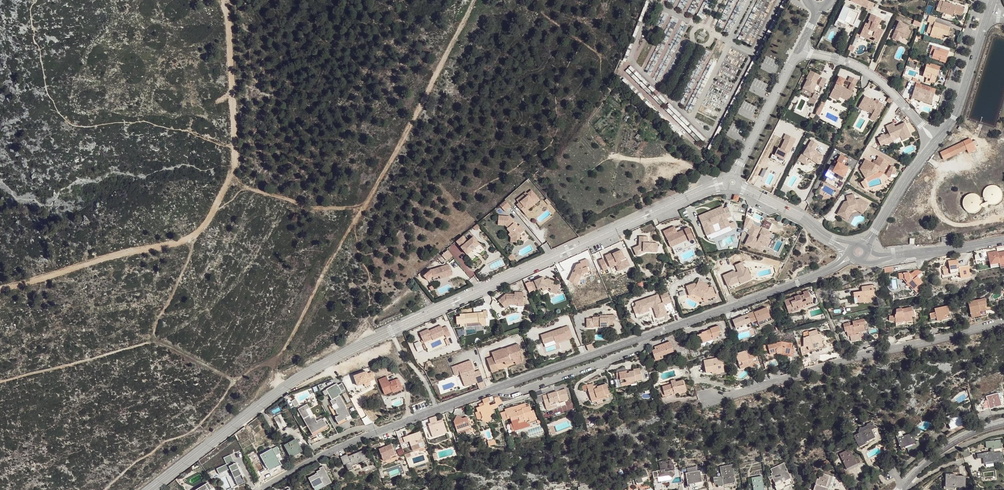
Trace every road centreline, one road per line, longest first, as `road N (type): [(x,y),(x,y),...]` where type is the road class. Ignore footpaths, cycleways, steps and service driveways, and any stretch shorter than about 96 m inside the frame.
road 1 (residential): [(723,185),(289,383),(149,489)]
road 2 (residential): [(852,258),(325,454),(259,489)]
road 3 (track): [(471,0),(275,359),(282,388)]
road 4 (residential): [(1003,319),(715,400)]
road 5 (residential): [(936,141),(873,75),(798,50)]
road 6 (residential): [(798,50),(733,178)]
road 7 (residential): [(865,257),(1003,240)]
road 8 (residential): [(936,141),(957,112),(989,16)]
road 9 (residential): [(850,248),(736,185)]
road 10 (residential): [(863,244),(936,141)]
road 11 (residential): [(901,489),(956,440),(1003,422)]

